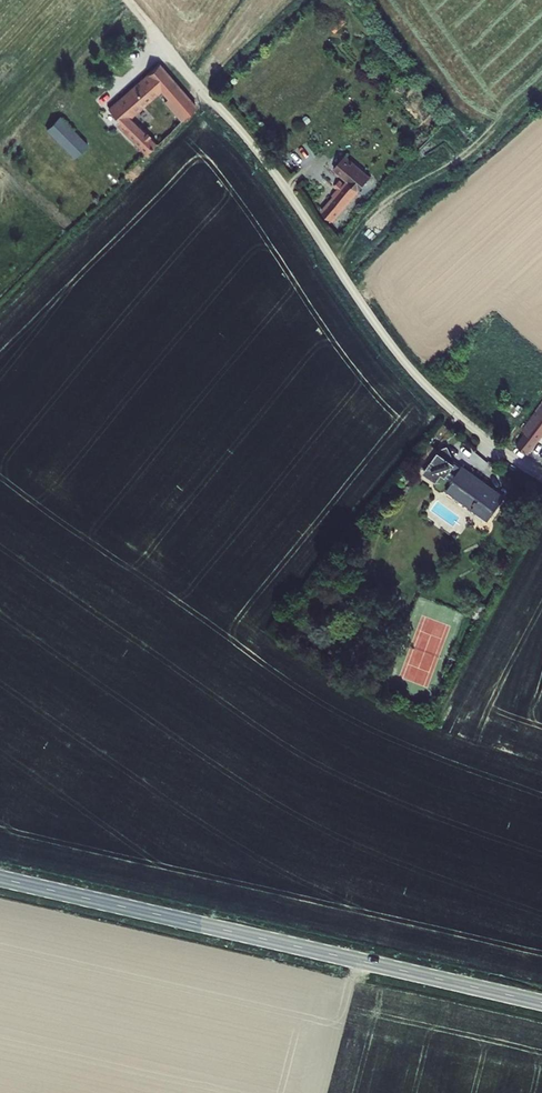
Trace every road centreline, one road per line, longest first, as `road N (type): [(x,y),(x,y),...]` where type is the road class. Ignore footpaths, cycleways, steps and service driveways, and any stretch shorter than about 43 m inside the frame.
road 1 (unclassified): [(541,476),(479,432),(404,361),(270,165),(147,22)]
road 2 (tertiary): [(541,1003),(0,878)]

